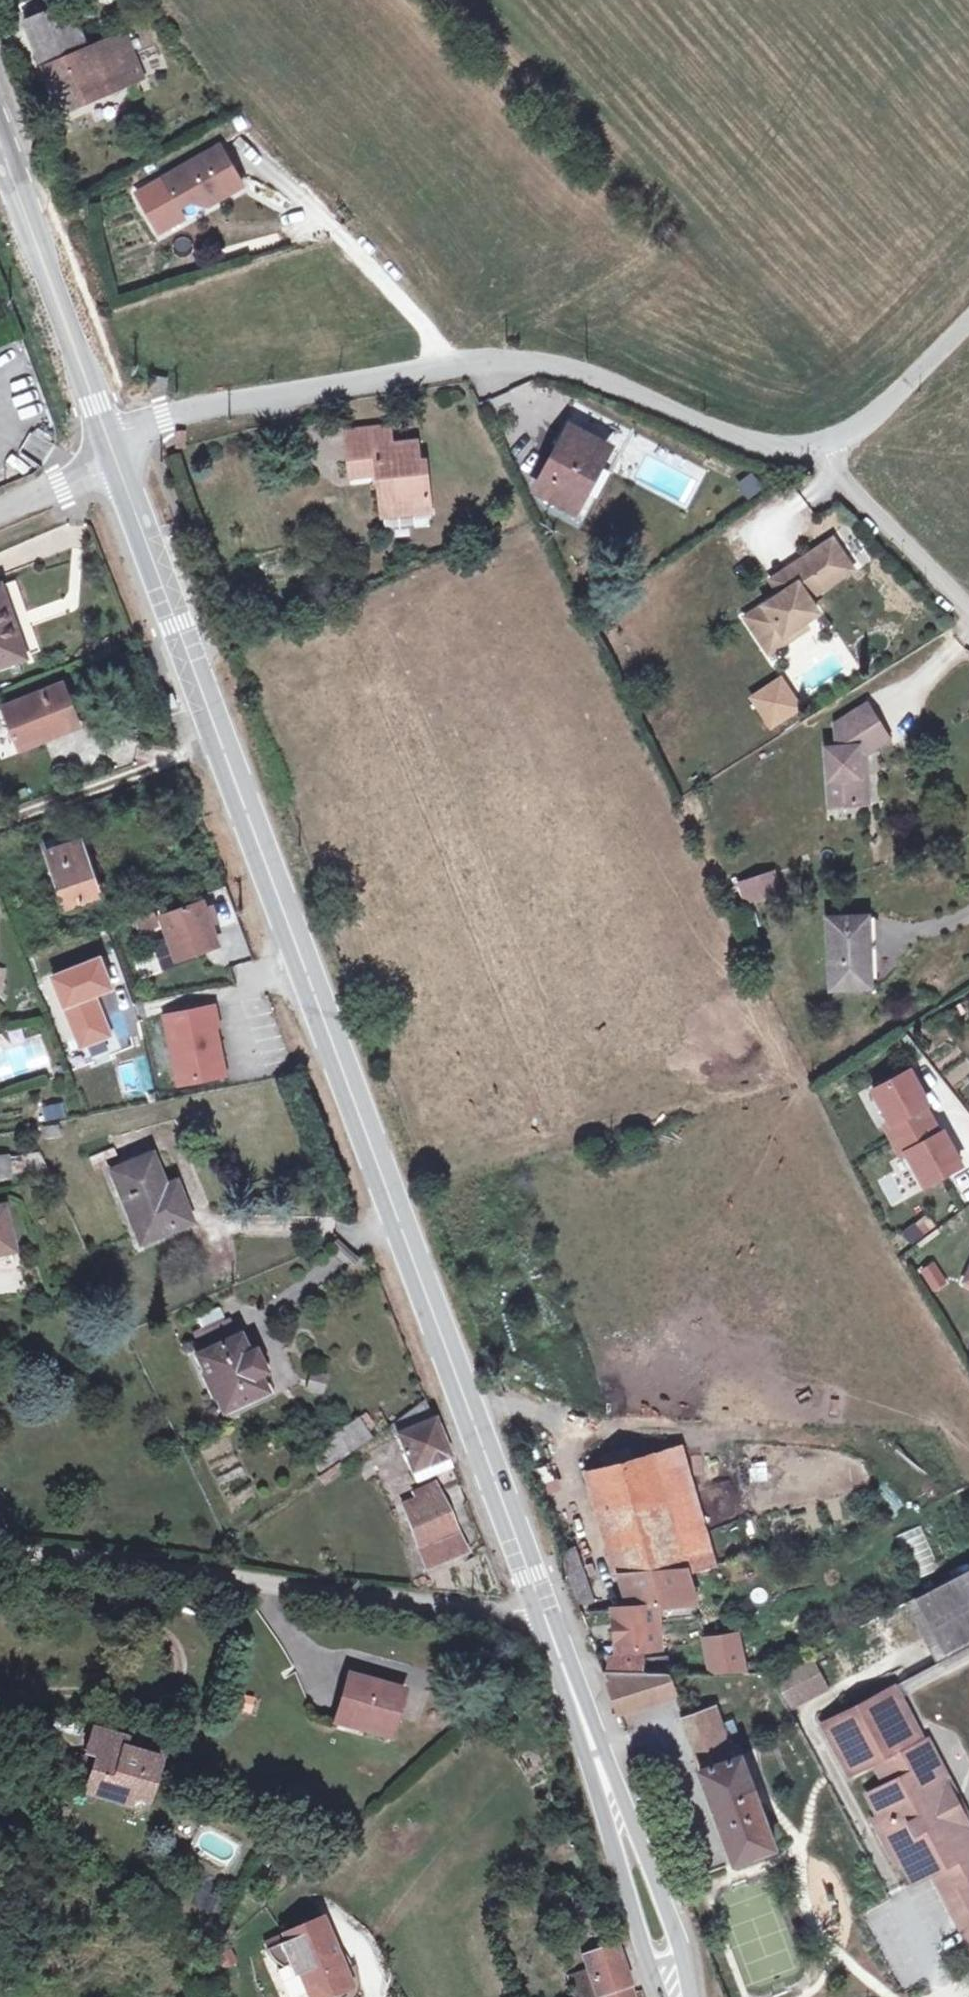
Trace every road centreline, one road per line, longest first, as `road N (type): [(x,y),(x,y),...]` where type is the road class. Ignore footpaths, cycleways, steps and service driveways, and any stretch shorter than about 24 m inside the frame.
road 1 (secondary): [(111,447),(542,1606)]
road 2 (unclassified): [(111,447),(173,417),(407,367),(478,362),(527,362),(626,388),(718,430),(787,449),(814,446)]
road 3 (residential): [(542,1606),(0,1546)]
road 4 (secondary): [(542,1606),(675,1996)]
road 5 (secondary): [(0,143),(111,447)]
road 6 (residential): [(968,613),(814,446)]
road 7 (unclassified): [(814,446),(869,411),(968,318)]
road 8 (residential): [(0,507),(94,463),(111,447)]

